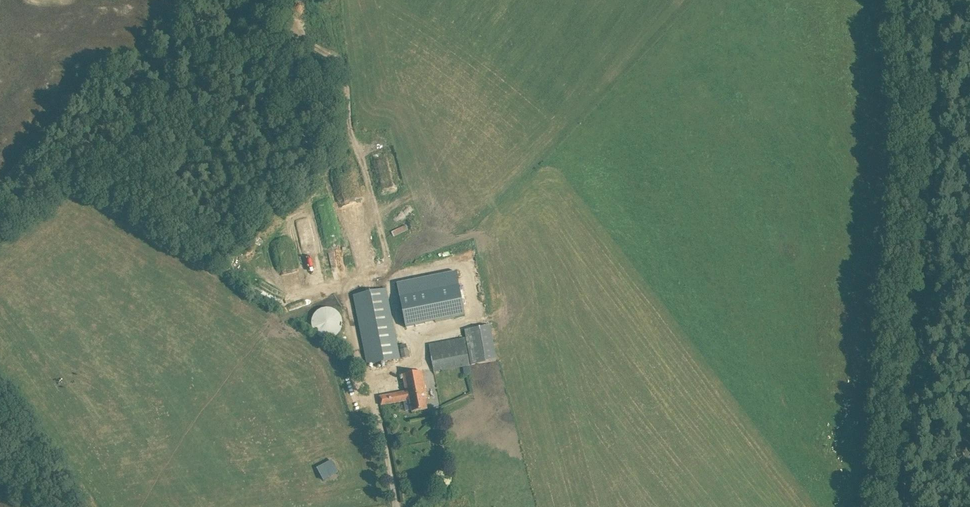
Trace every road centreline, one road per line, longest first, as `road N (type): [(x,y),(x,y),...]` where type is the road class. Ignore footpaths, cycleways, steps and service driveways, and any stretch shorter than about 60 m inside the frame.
road 1 (track): [(925,234),(903,506)]
road 2 (track): [(925,234),(942,0)]

